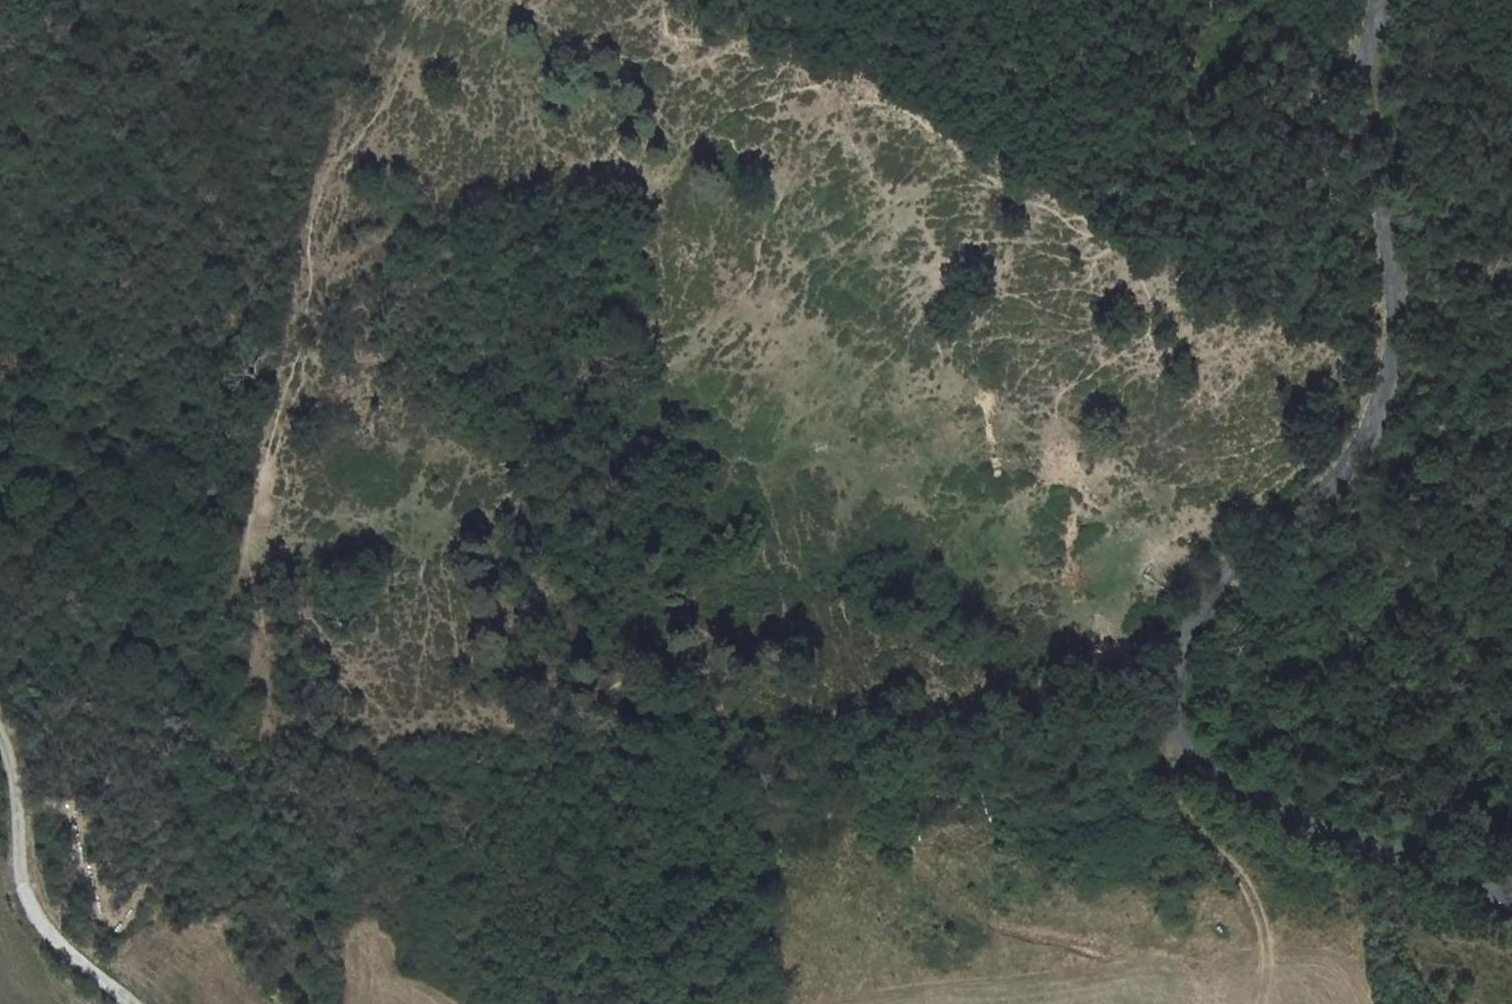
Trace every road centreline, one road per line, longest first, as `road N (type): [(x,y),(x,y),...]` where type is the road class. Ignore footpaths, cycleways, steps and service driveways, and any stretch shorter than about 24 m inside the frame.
road 1 (unclassified): [(1511,916),(1210,771),(1181,705),(1192,628),(1244,550),(1357,452),(1385,385),(1395,313),(1371,154),(1368,46),(1382,0)]
road 2 (track): [(131,1003),(50,937),(22,887),(0,743)]

